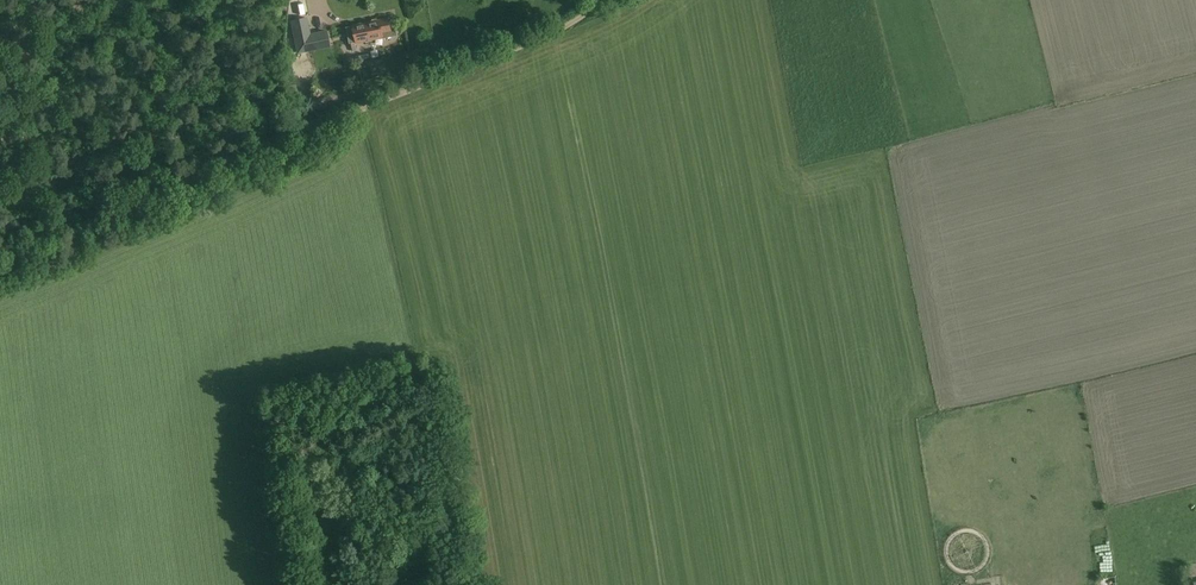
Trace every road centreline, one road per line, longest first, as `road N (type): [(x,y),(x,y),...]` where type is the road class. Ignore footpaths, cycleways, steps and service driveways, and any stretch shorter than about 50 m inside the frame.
road 1 (track): [(602,0),(566,25),(0,252)]

